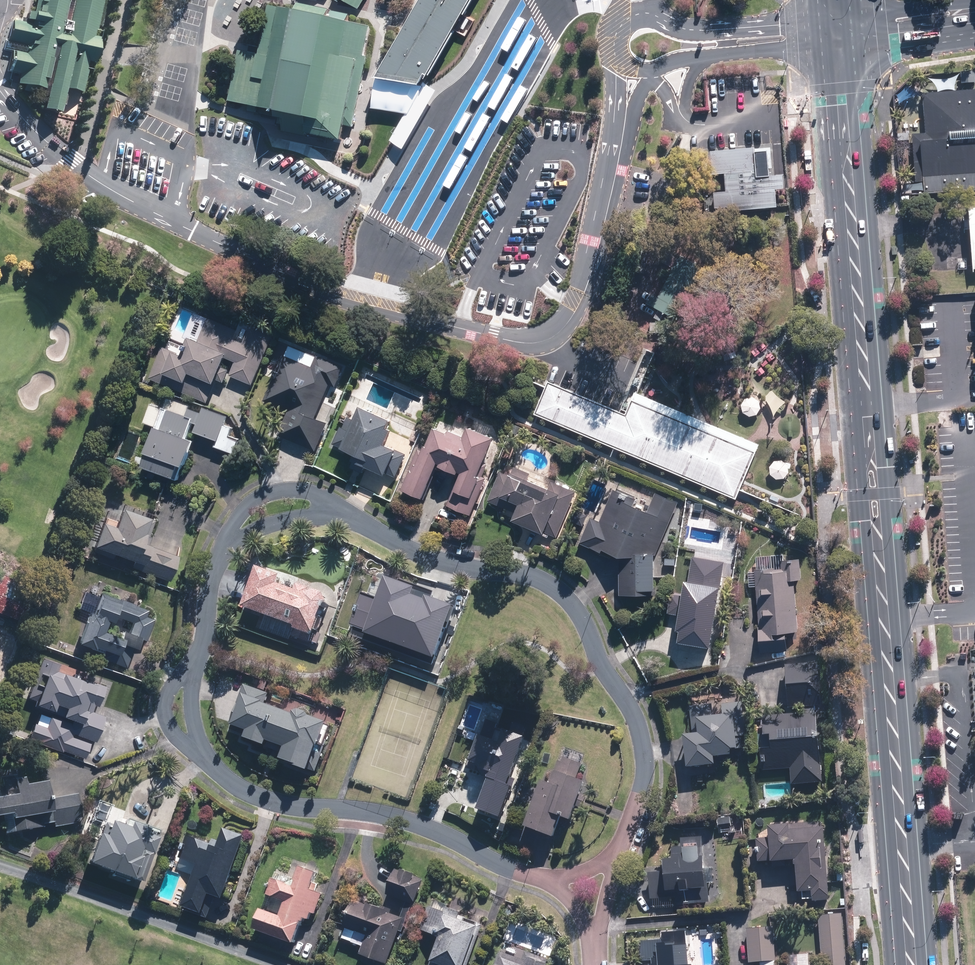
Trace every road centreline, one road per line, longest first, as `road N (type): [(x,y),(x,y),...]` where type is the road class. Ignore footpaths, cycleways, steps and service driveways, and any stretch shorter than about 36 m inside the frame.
road 1 (primary): [(853,43),(927,964)]
road 2 (primary): [(895,964),(823,45)]
road 3 (residential): [(618,855),(641,791),(641,740),(573,603),(533,578),(413,551),(346,515)]
road 4 (residential): [(202,754),(229,780),(267,799),(418,822),(514,870),(553,880)]
road 5 (residential): [(224,551),(243,510),(270,493),(310,494),(346,515)]
road 6 (residential): [(346,515),(273,525),(224,551)]
road 7 (secondary): [(851,14),(974,4)]
road 8 (secondary): [(974,23),(853,43)]
road 9 (residential): [(224,551),(192,668)]

